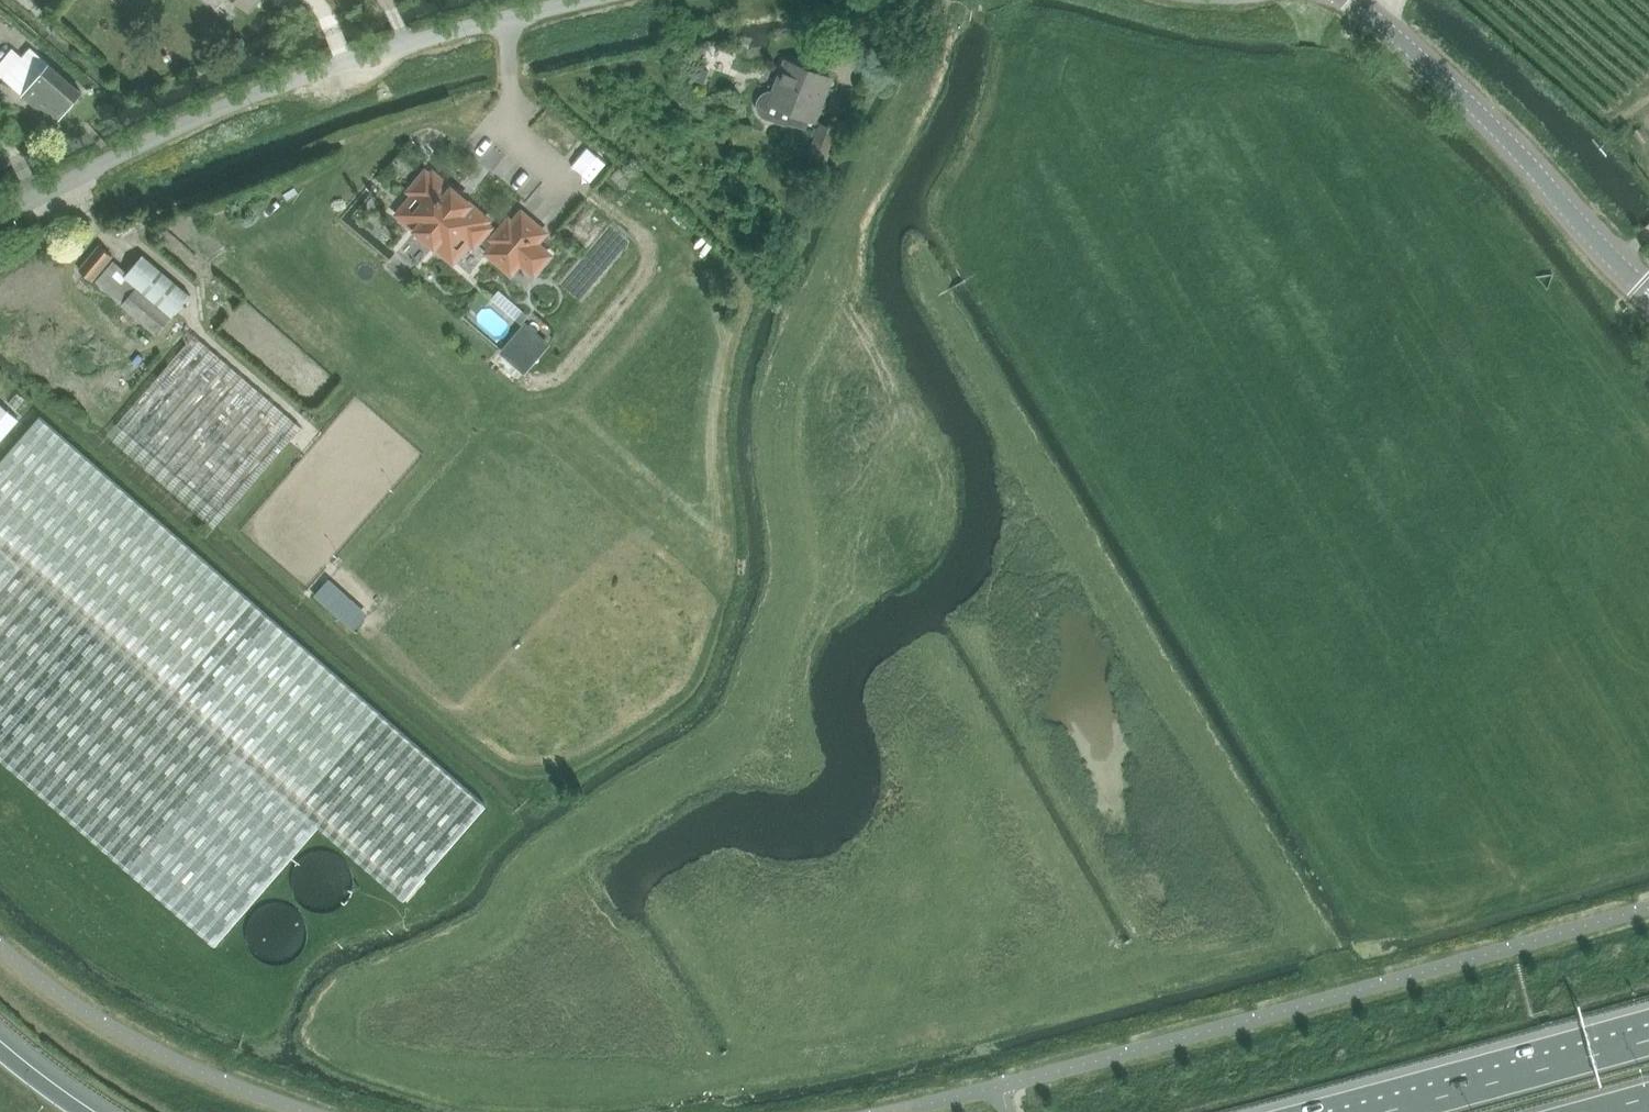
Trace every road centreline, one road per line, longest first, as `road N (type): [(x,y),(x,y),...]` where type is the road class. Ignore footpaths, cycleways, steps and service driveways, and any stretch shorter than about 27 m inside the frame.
road 1 (unclassified): [(0,216),(286,83),(594,0)]
road 2 (tertiary): [(1648,294),(1514,147),(1351,0)]
road 3 (trunk): [(1648,1035),(1358,1111)]

